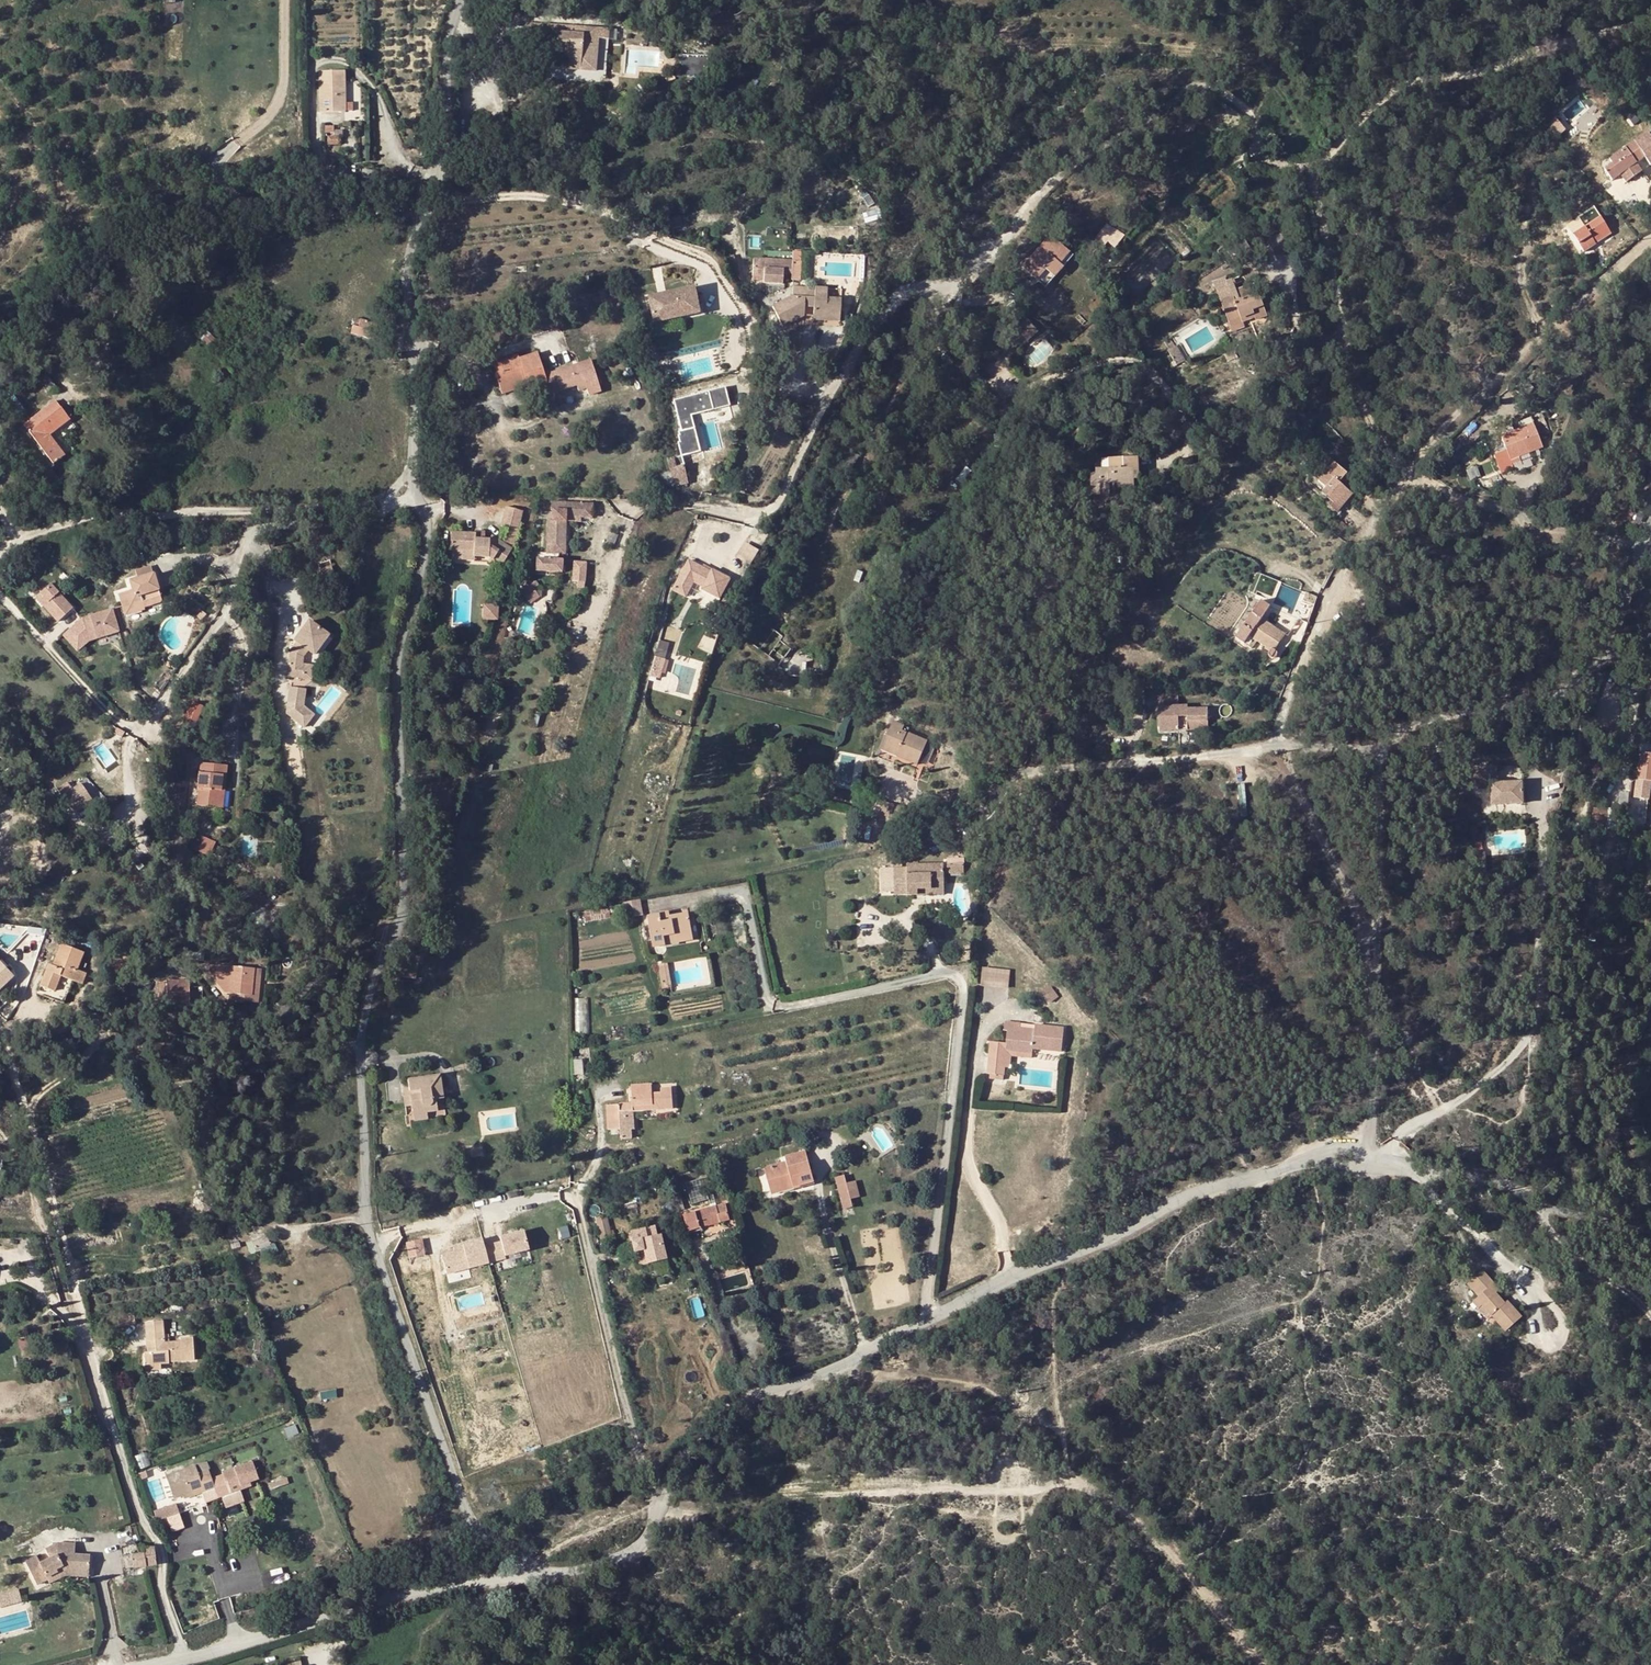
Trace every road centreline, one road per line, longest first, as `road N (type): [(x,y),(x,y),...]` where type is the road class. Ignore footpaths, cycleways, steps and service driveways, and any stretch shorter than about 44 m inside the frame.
road 1 (residential): [(1650,20),(1489,72),(1425,79),(1378,101),(1321,160),(1293,173),(1259,169),(1244,118),(1227,105),(1201,92),(1181,93),(1043,187),(948,283),(899,294),(833,386),(775,503),(757,515),(652,503),(626,519)]
road 2 (unclassified): [(524,1576),(516,1556),(469,1514),(368,1230),(360,1057),(374,980),(400,914),(396,663),(427,549),(426,511),(416,491)]
road 3 (unclassified): [(524,1576),(604,1564),(645,1540),(715,1423),(744,1401),(835,1370),(1206,1188),(1296,1165)]
road 4 (track): [(1257,1664),(1177,1570),(1083,1486),(777,1495),(712,1509),(662,1509)]
road 5 (residential): [(1280,745),(1296,661),(1337,578),(1406,467),(1530,345),(1650,244)]
road 6 (residential): [(393,505),(368,517),(272,526),(247,536),(218,625),(140,727),(118,719),(0,591)]
road 7 (unclassified): [(459,0),(440,184),(407,267),(413,471)]
road 8 (residential): [(1370,1161),(1387,749)]
road 9 (residential): [(0,556),(27,537),(101,516),(385,497)]
road 10 (unclassified): [(154,1664),(424,1589),(524,1576)]
road 11 (residential): [(1387,749),(1405,730),(1533,702),(1563,687),(1613,644),(1650,540)]
road 12 (unclassified): [(1650,1235),(1555,1211),(1489,1180),(1370,1161)]
road 13 (residential): [(1280,745),(1023,773),(1001,784)]
road 14 (track): [(71,1320),(30,1182),(0,1127)]

